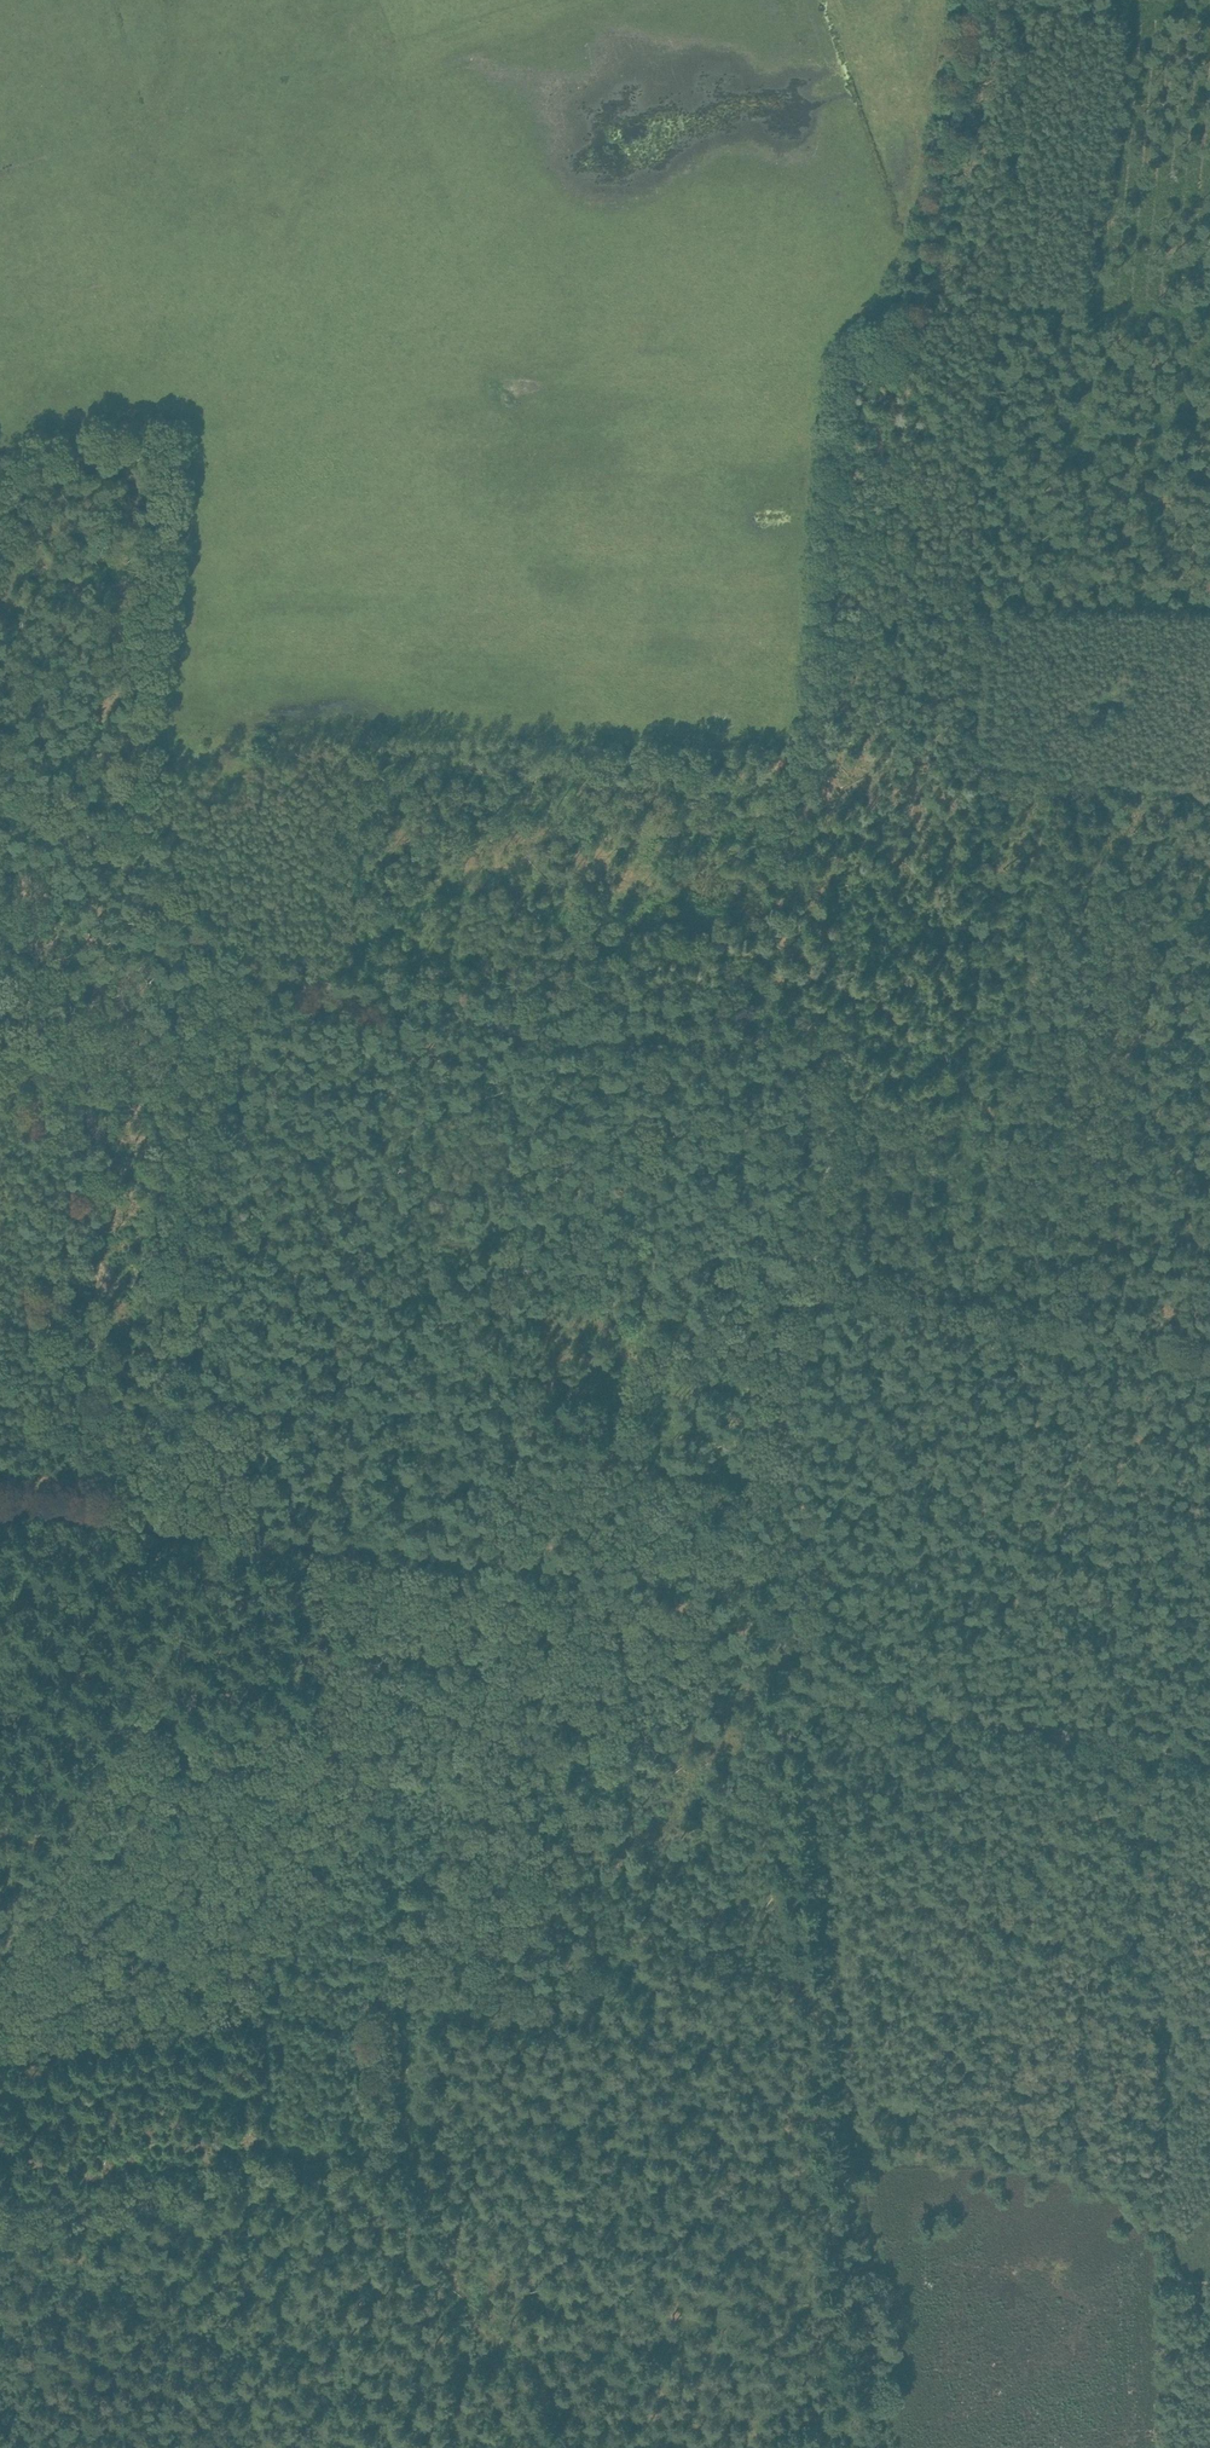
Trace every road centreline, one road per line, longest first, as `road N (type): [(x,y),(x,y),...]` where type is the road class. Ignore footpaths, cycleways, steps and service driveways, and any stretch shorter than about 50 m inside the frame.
road 1 (track): [(0,1940),(238,1533),(800,1590),(805,1670),(1209,1741)]
road 2 (track): [(0,768),(89,828),(203,931),(270,973),(400,987),(804,987)]
road 3 (track): [(803,1278),(1209,1351)]

